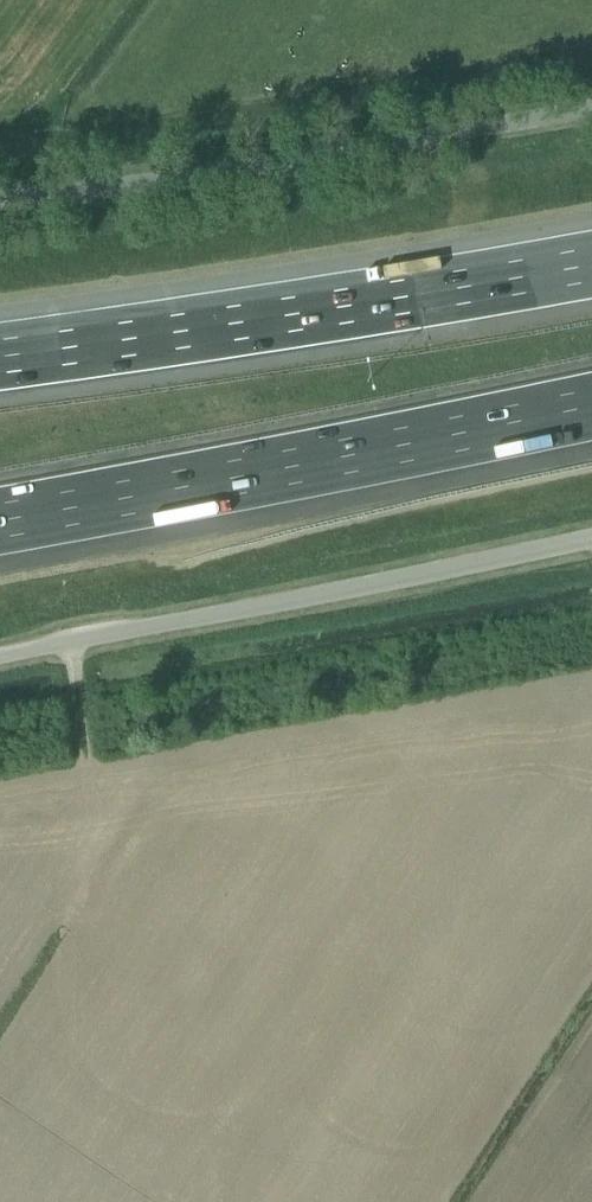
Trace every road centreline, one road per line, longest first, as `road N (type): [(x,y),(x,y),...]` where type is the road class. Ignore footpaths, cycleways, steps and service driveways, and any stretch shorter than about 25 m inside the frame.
road 1 (unclassified): [(591,541),(0,660)]
road 2 (motorway): [(0,522),(591,411)]
road 3 (motorway): [(591,266),(0,356)]
road 4 (unclassified): [(0,201),(591,113)]
road 5 (track): [(70,645),(95,774)]

